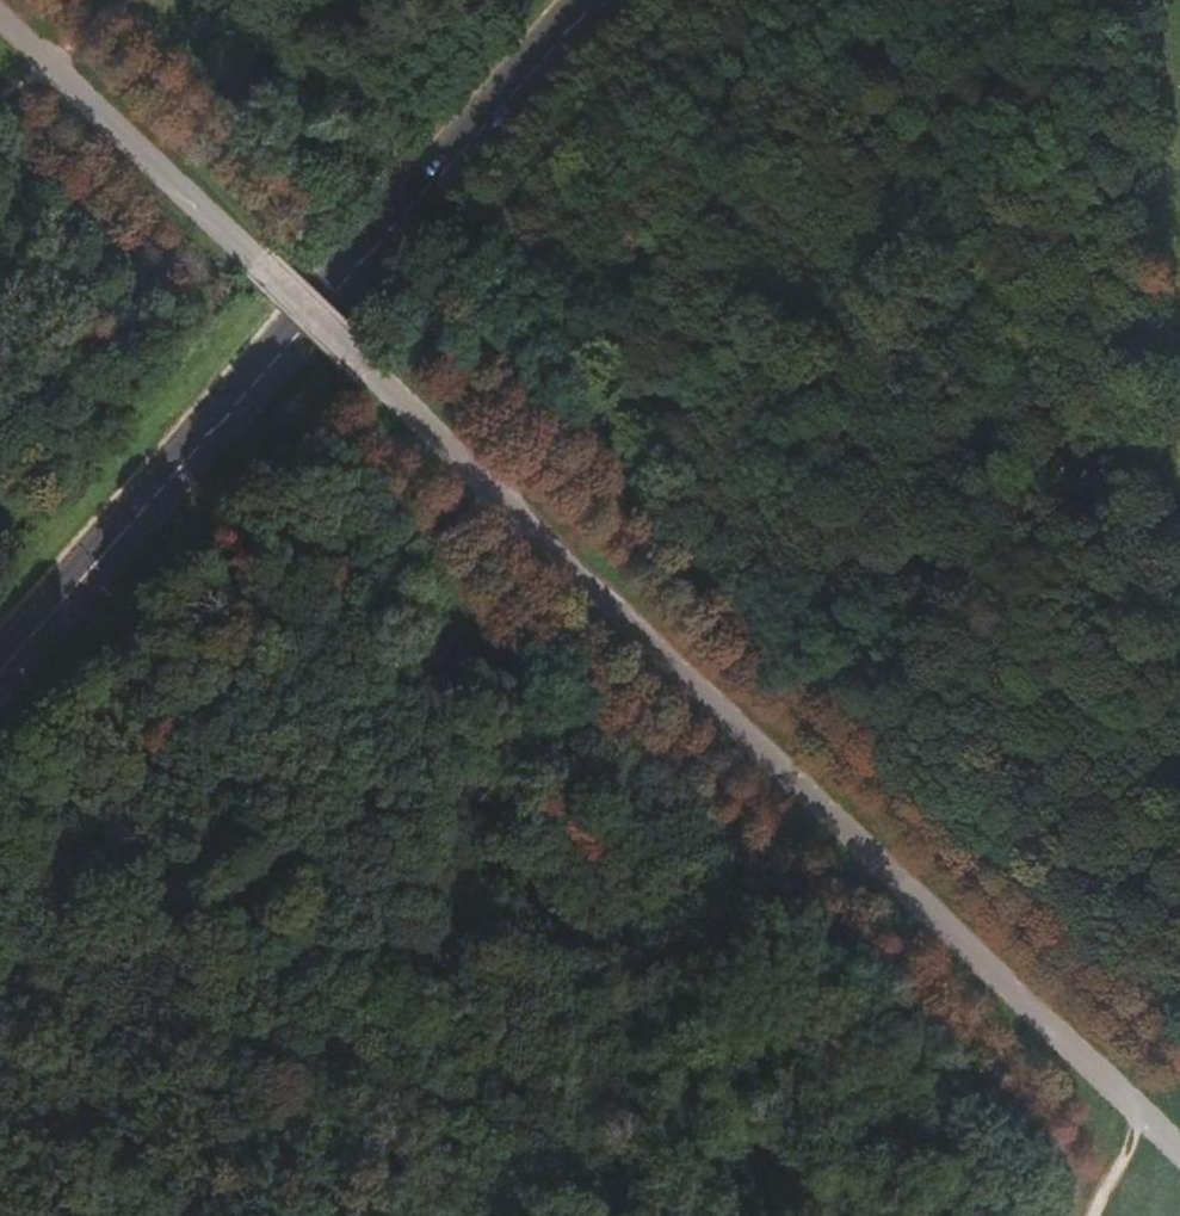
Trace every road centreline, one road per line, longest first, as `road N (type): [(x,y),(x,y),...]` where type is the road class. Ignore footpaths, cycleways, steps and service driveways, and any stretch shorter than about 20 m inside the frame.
road 1 (secondary): [(0,660),(581,0)]
road 2 (track): [(50,62),(156,0)]

